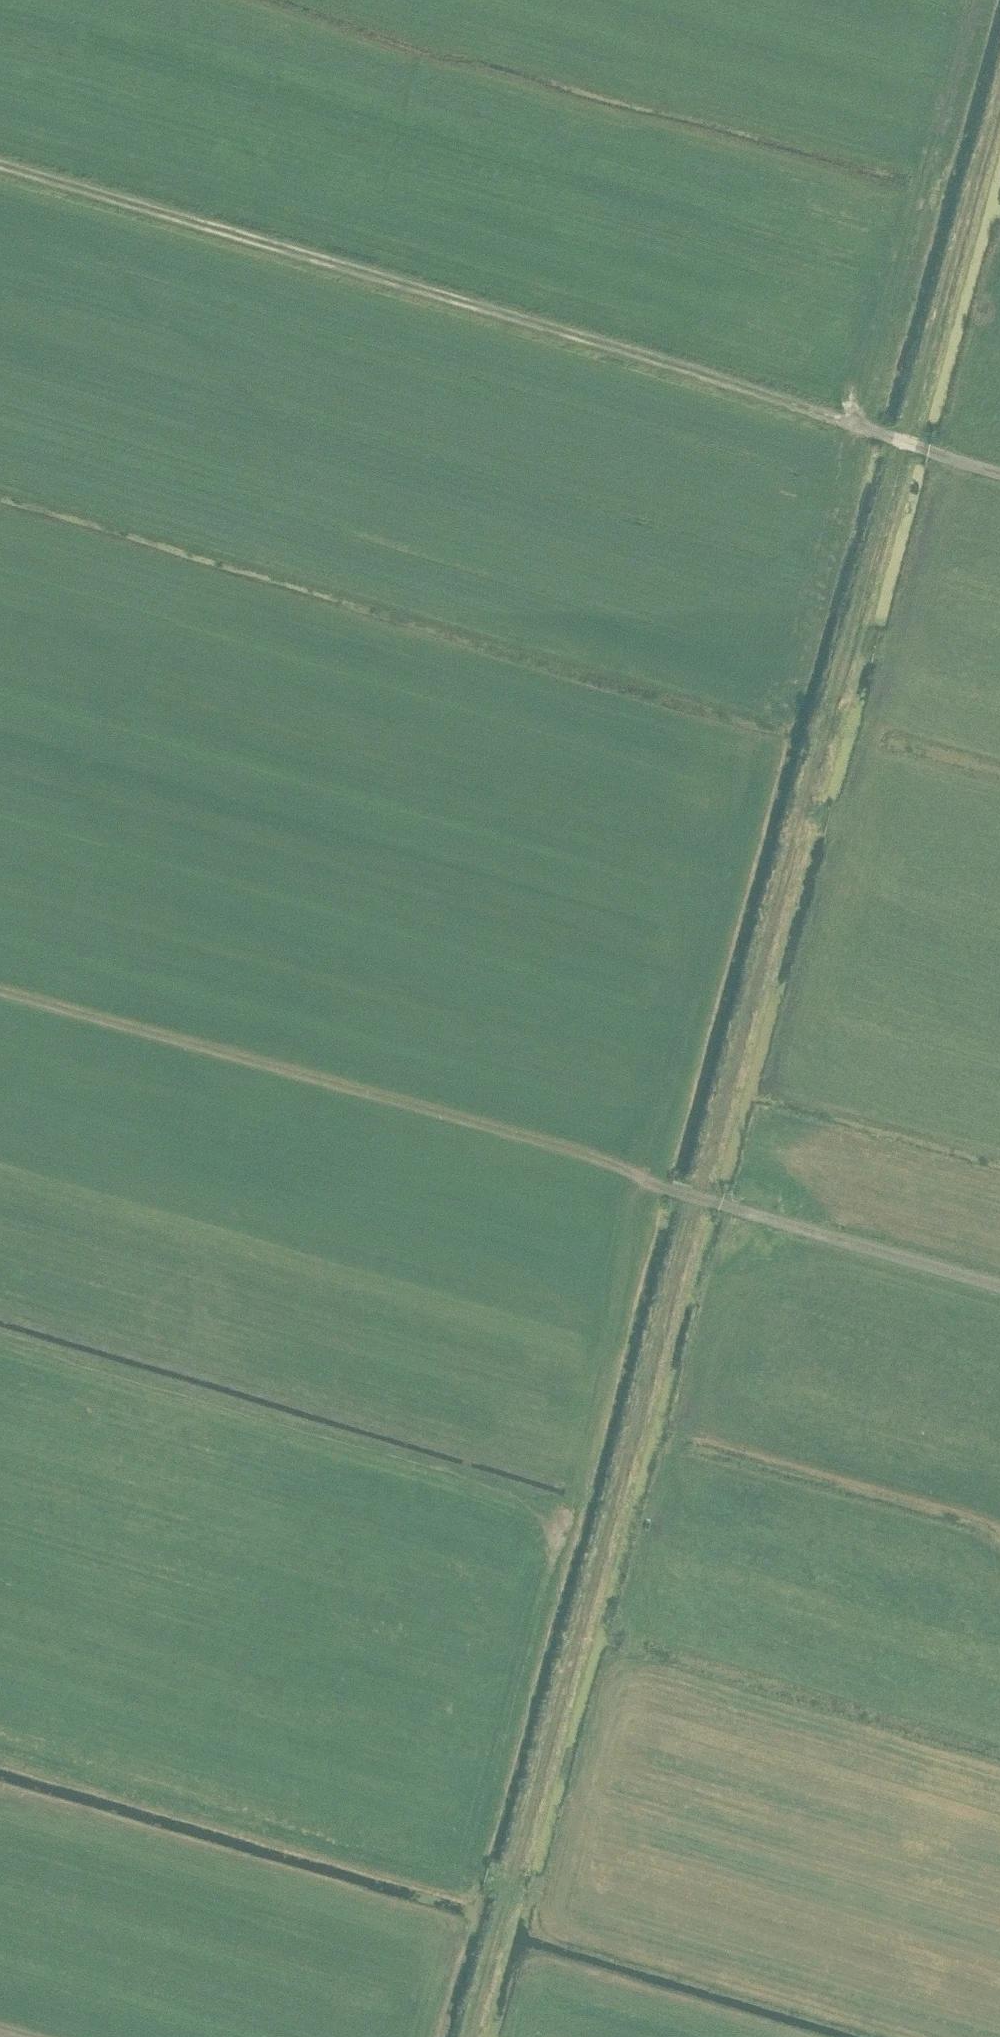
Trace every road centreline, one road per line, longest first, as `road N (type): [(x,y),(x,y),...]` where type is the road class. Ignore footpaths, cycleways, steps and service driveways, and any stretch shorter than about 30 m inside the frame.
road 1 (track): [(467,2036),(999,90)]

